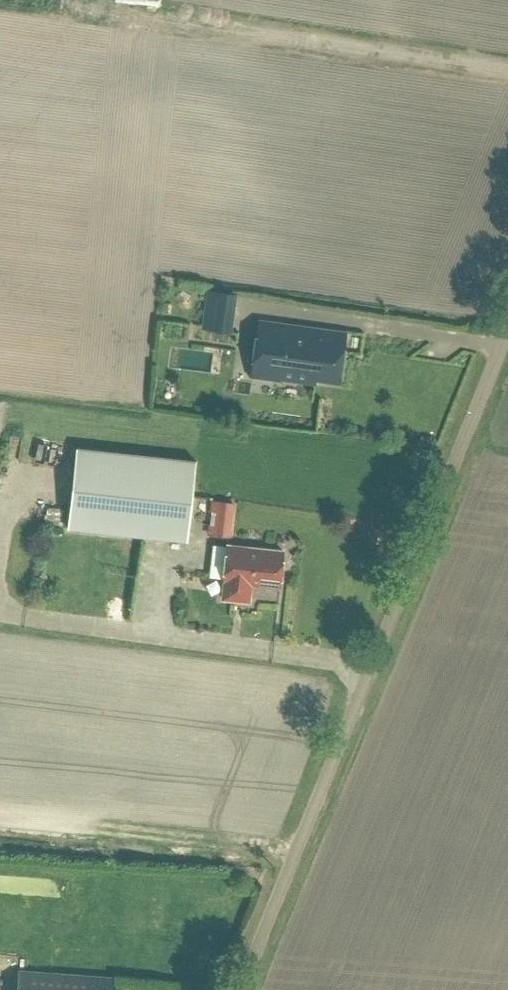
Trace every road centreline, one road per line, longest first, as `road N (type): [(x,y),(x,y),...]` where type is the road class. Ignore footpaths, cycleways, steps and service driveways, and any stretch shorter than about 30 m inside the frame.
road 1 (unclassified): [(236,989),(507,324)]

